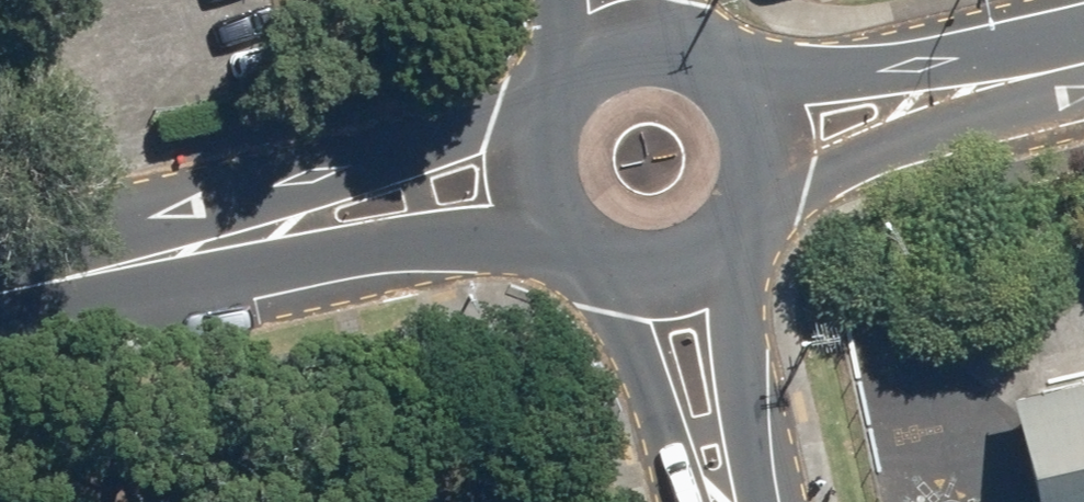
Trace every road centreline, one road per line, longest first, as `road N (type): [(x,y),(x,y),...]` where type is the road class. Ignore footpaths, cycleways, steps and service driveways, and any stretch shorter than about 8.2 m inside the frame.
road 1 (residential): [(545,230),(337,240),(115,267)]
road 2 (residential): [(115,267),(522,139)]
road 3 (residential): [(1038,75),(773,184)]
road 4 (tertiary): [(757,224),(748,452),(754,501)]
road 5 (residential): [(764,100),(1038,75)]
road 6 (tertiary): [(697,501),(610,277)]
road 7 (tertiary): [(757,224),(729,256),(691,276),(651,283),(610,277)]
road 8 (tertiary): [(555,72),(585,47),(625,32),(666,31),(706,43)]

